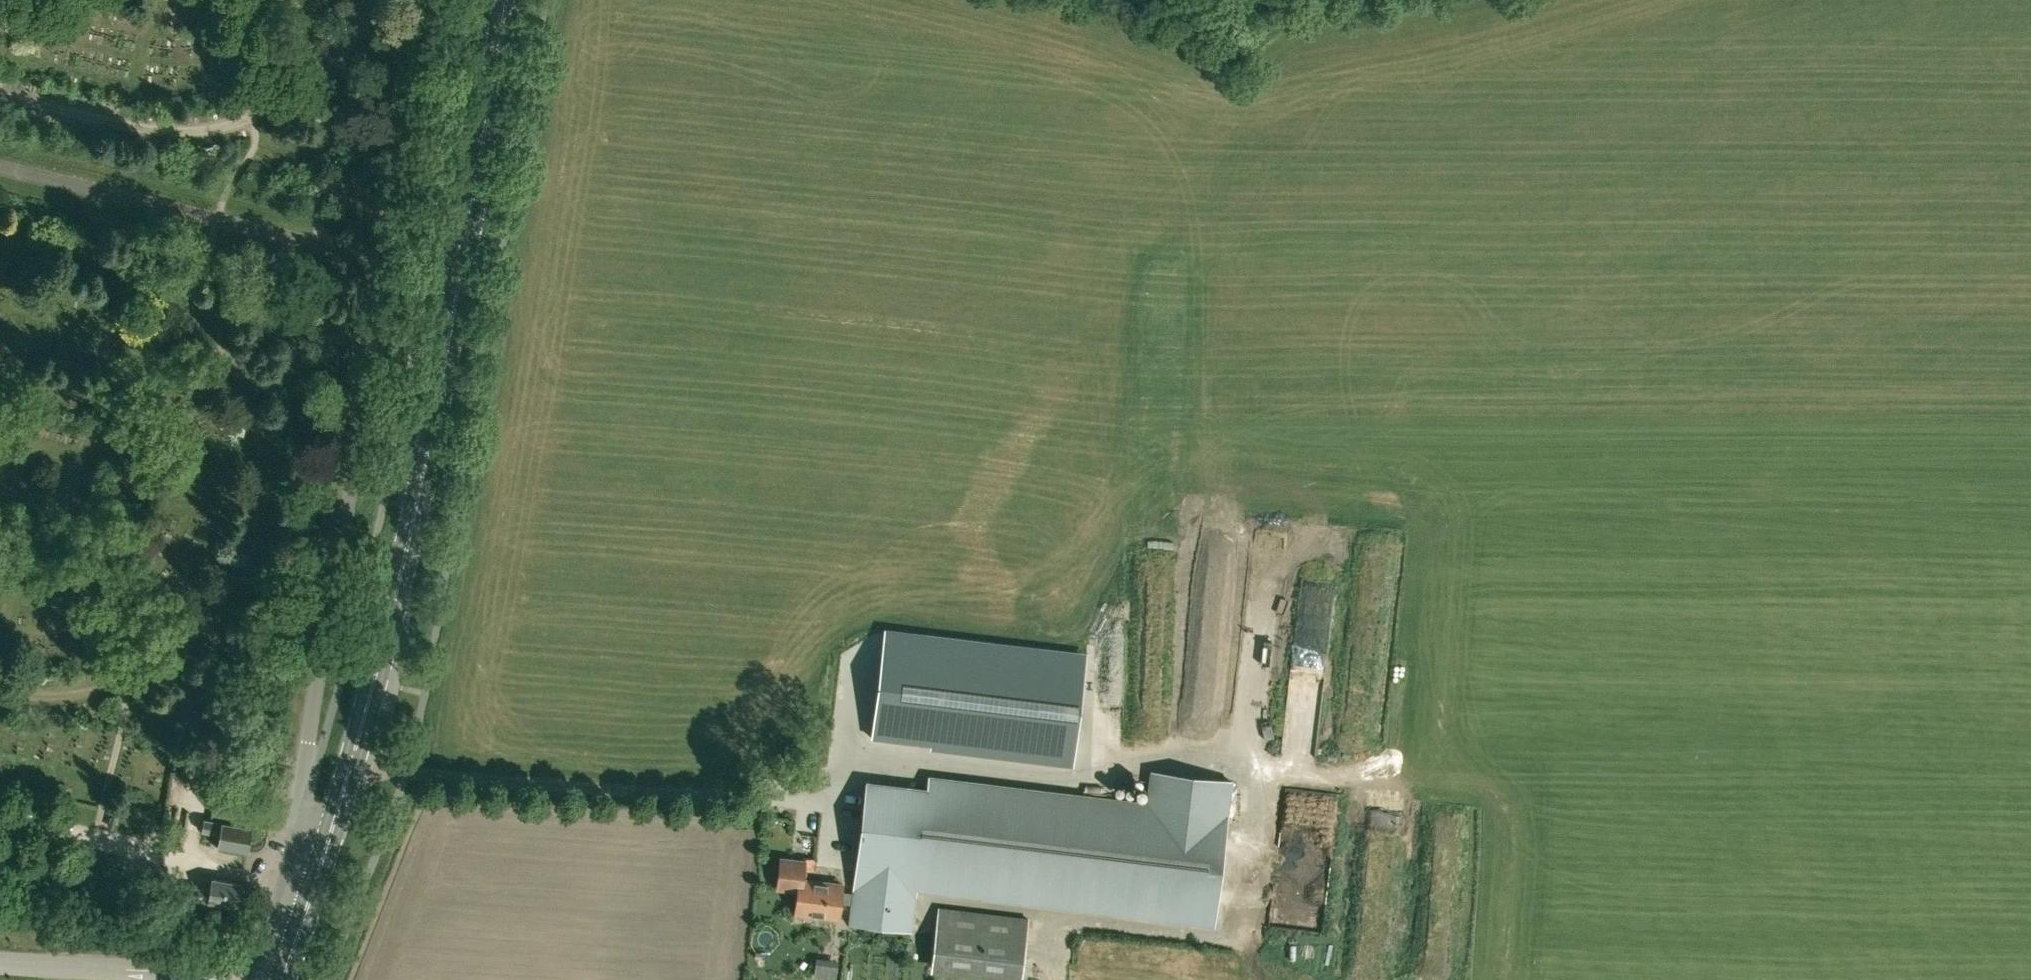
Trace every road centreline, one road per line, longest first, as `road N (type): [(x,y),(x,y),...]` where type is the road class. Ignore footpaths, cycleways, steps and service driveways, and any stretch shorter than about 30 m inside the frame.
road 1 (secondary): [(281,979),(340,803),(417,502),(505,0)]
road 2 (unclassified): [(214,979),(0,963)]

